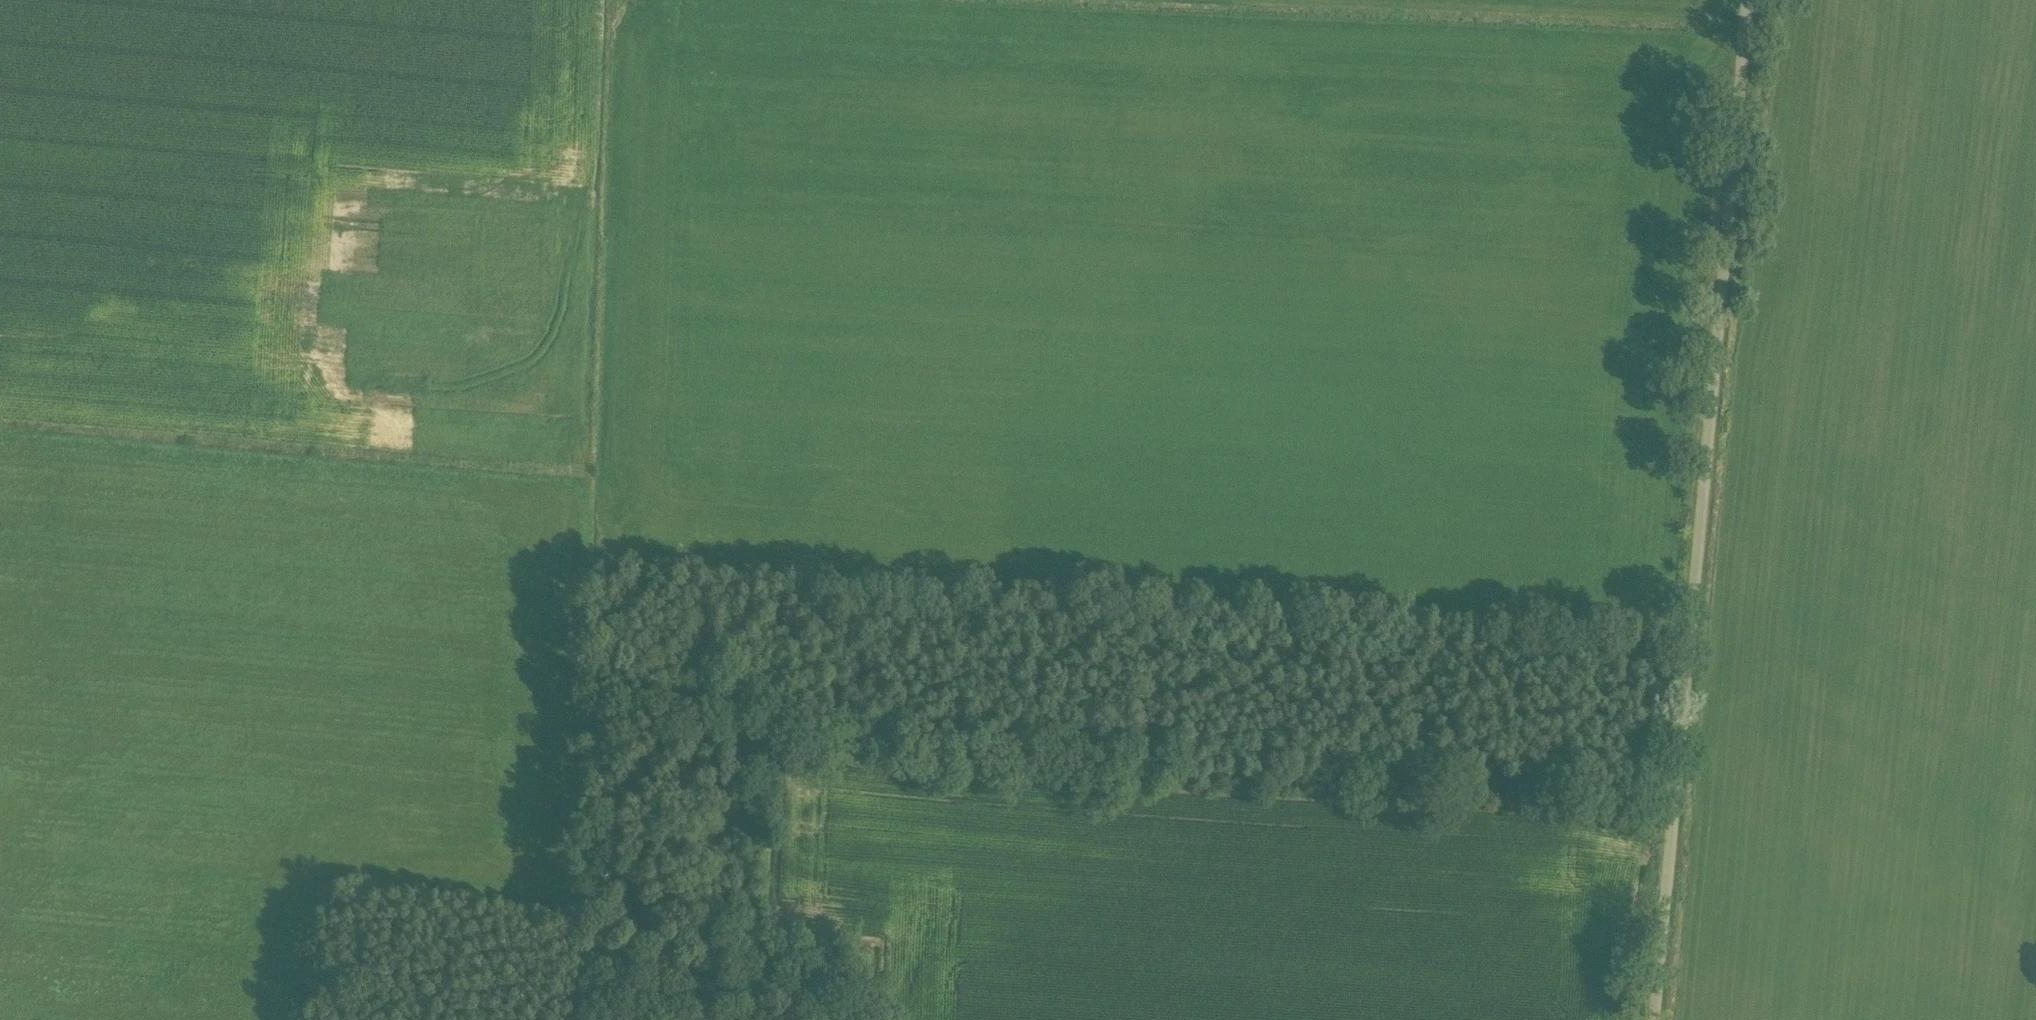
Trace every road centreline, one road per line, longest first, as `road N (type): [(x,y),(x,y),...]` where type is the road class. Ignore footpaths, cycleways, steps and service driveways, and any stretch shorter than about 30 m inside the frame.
road 1 (unclassified): [(1655,1019),(1749,0)]

